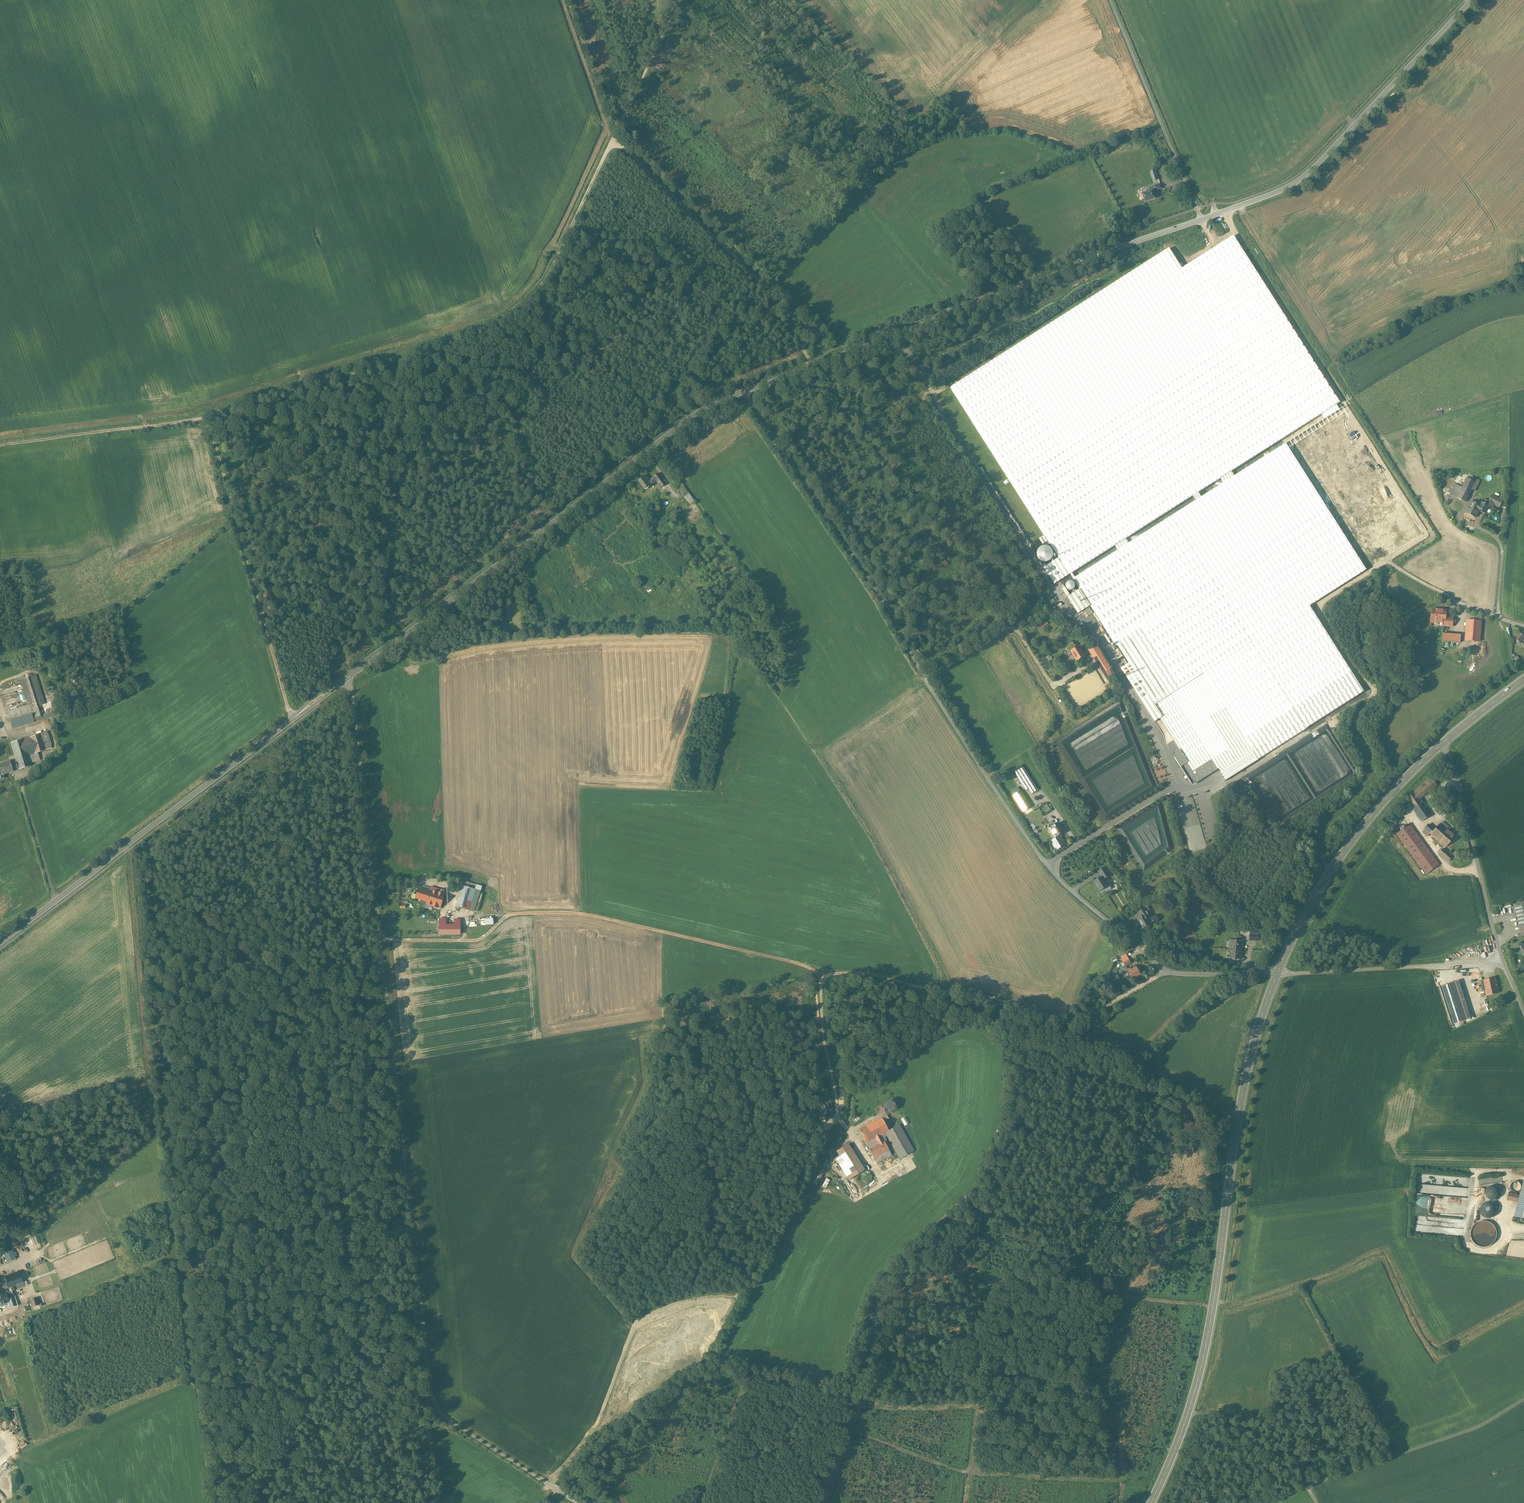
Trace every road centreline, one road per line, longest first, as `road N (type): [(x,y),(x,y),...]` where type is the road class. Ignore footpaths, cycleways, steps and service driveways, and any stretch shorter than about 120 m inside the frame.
road 1 (unclassified): [(350,675),(431,1399),(445,1417),(578,1502)]
road 2 (unclassified): [(743,393),(1028,841),(1087,908),(1164,972)]
road 3 (track): [(679,0),(547,279),(503,321),(207,417)]
road 4 (track): [(701,1502),(742,1394),(960,1472),(1115,1481),(1158,1450),(1174,1452)]
road 5 (unclassified): [(1523,627),(1415,584),(1371,548),(1315,455),(1276,332),(1201,220)]
road 6 (secondary): [(1151,1502),(1201,1366),(1240,1106),(1277,974)]
road 7 (unclassified): [(1164,972),(1069,1019),(867,973),(830,974),(820,986),(822,1025),(841,1122)]
road 8 (unclassified): [(743,393),(1201,220)]
road 9 (unclassified): [(350,675),(697,413),(743,393)]
road 10 (unclassified): [(0,943),(308,708)]
road 11 (unclassified): [(1201,220),(1304,177),(1472,0)]
road 12 (track): [(840,1119),(809,1139),(746,1225),(739,1293),(694,1295),(629,1321)]
road 13 (track): [(207,417),(292,718)]
road 14 (track): [(612,141),(765,286),(813,365)]
road 15 (secondary): [(1277,974),(1351,841),(1441,744)]
road 16 (unclassified): [(1523,1399),(1472,1430),(1268,1502)]
road 17 (track): [(381,960),(145,1028)]
road 18 (unclassified): [(1110,0),(1201,220)]
road 19 (unclassified): [(1504,965),(1441,744)]
road 20 (unclassified): [(1504,965),(1277,974)]
road 21 (track): [(991,1280),(1213,1306)]
road 22 (track): [(924,678),(1012,628),(1053,686),(1091,662)]
road 23 (track): [(970,1472),(991,1280),(972,1277)]
road 24 (track): [(207,417),(0,445)]
road 25 (track): [(55,902),(19,775)]

